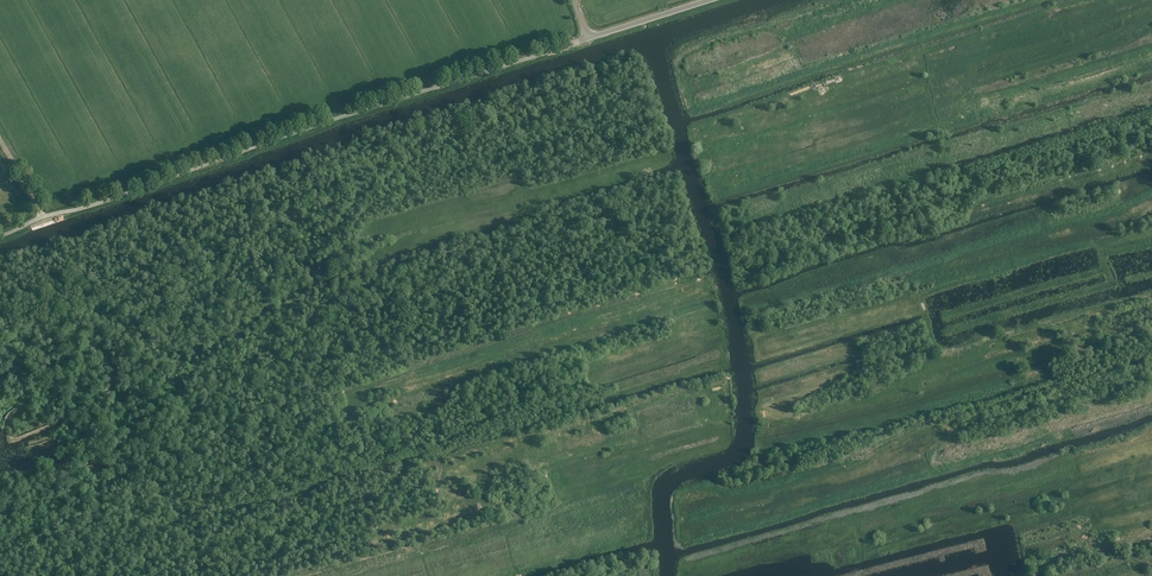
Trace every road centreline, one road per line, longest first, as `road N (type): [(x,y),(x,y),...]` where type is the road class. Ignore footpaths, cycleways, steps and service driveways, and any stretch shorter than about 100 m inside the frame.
road 1 (unclassified): [(590,35),(709,0)]

